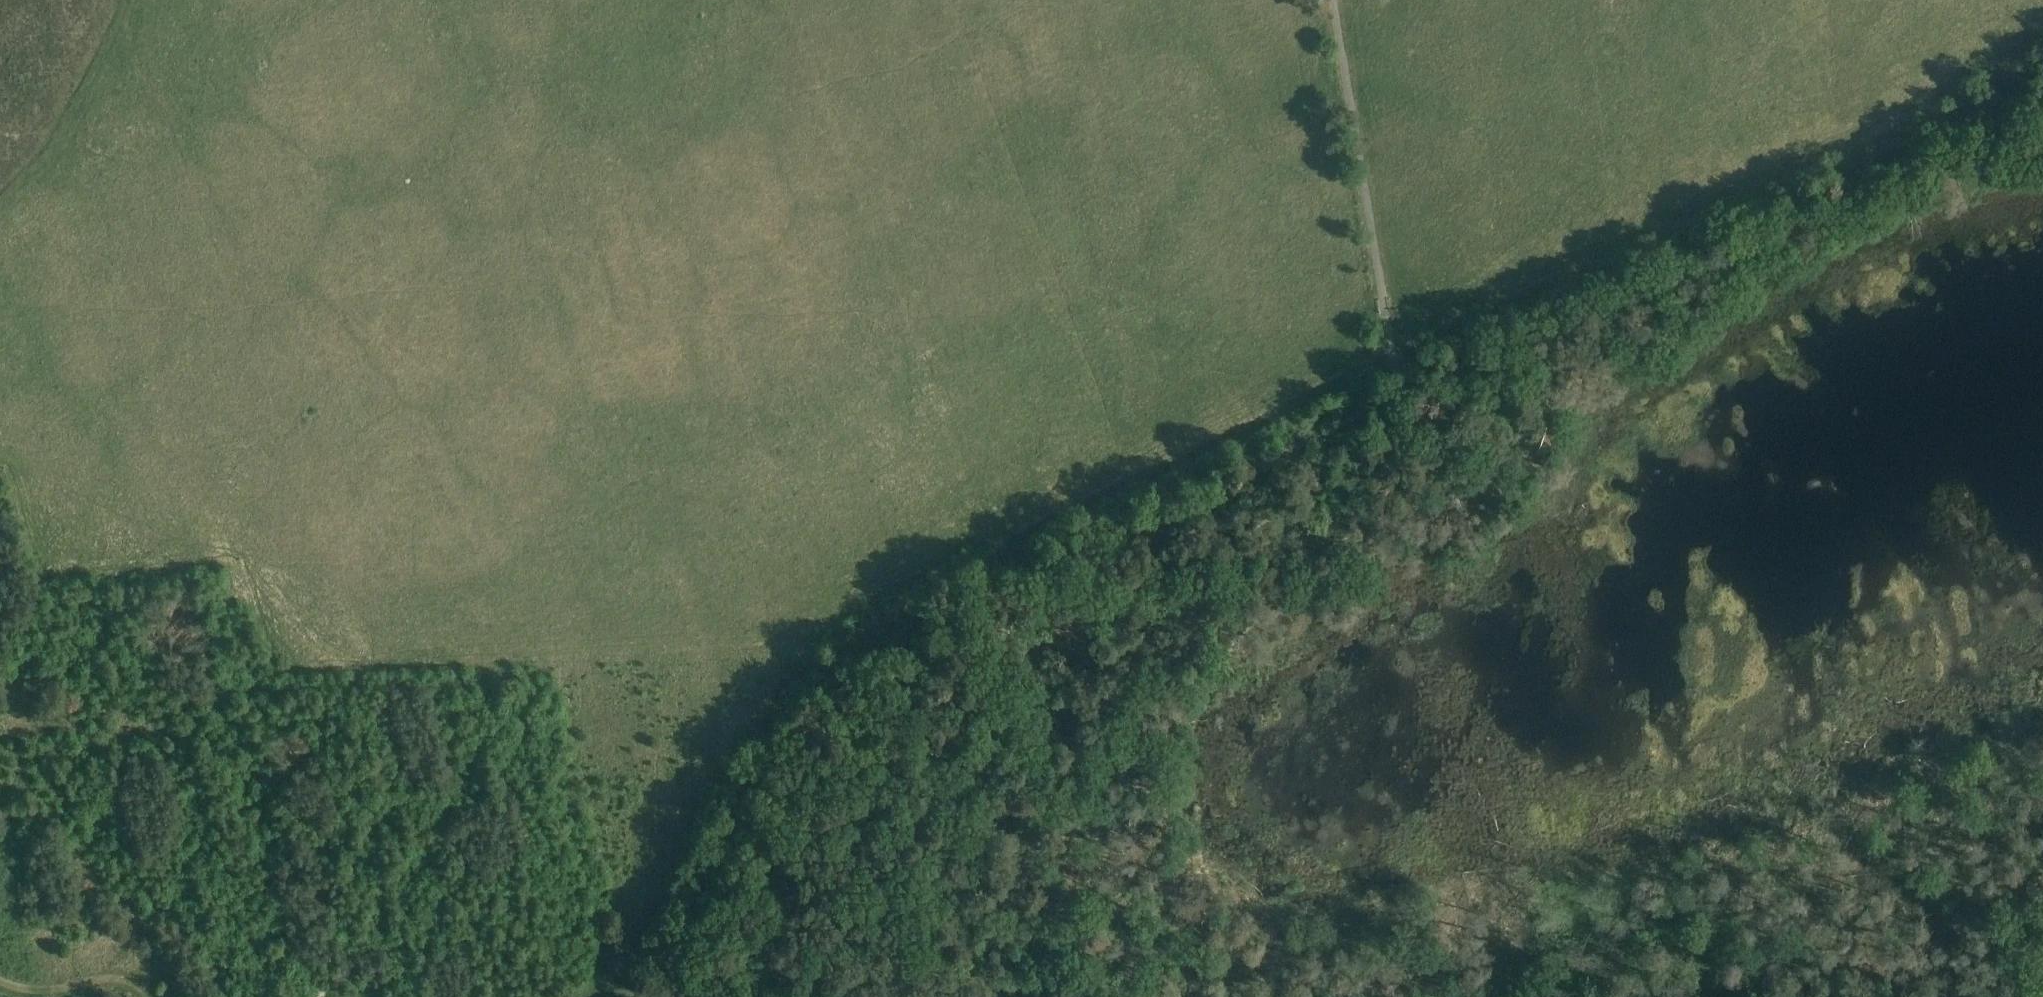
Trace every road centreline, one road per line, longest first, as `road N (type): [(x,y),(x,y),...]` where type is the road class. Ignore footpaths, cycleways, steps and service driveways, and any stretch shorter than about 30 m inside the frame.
road 1 (track): [(1394,360),(1056,519),(995,567),(798,681),(675,955),(681,996)]
road 2 (track): [(0,983),(38,993),(118,980),(149,996)]

